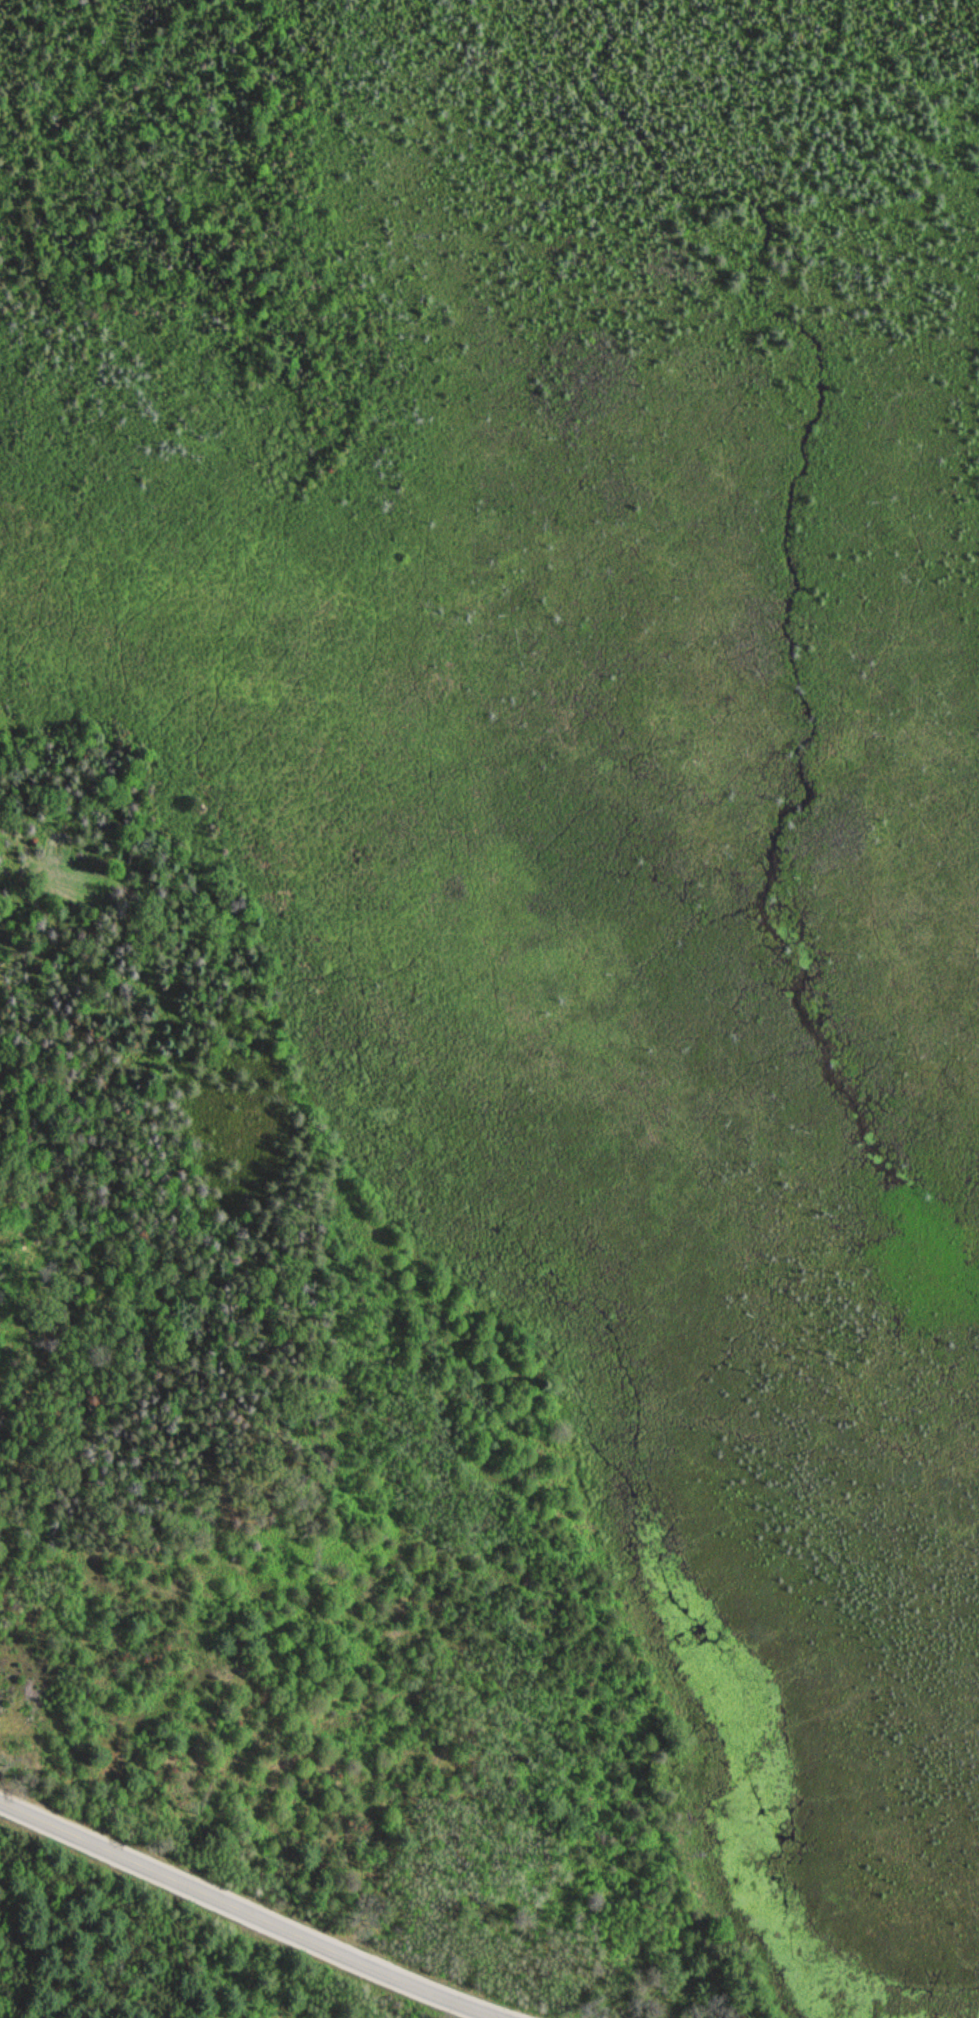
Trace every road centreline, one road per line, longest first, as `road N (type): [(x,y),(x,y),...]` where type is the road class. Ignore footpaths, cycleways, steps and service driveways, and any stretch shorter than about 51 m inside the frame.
road 1 (residential): [(500,2017),(303,1939),(0,1801)]

